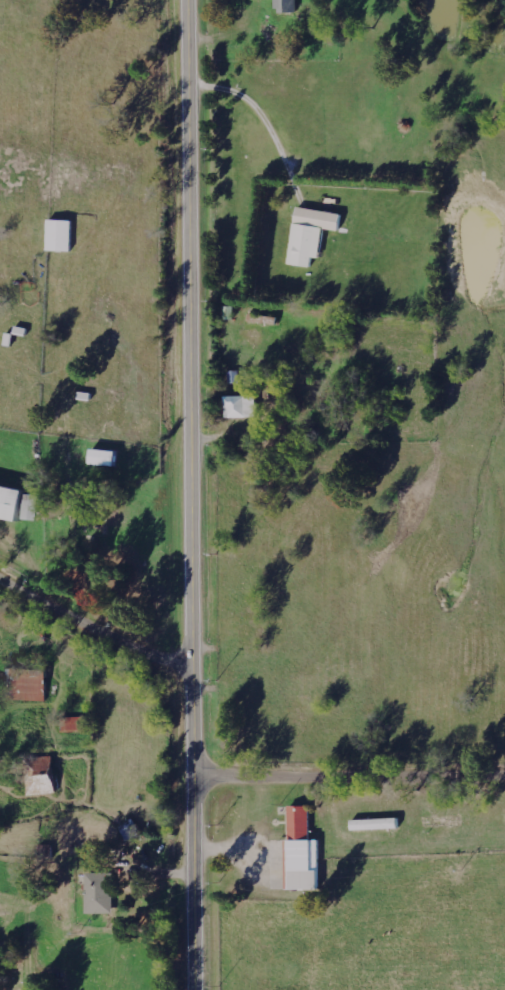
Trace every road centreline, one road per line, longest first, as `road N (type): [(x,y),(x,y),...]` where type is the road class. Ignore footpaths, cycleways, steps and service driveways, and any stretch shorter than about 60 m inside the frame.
road 1 (secondary): [(199,989),(194,0)]
road 2 (residential): [(504,779),(198,777)]
road 3 (residential): [(195,672),(0,580)]

